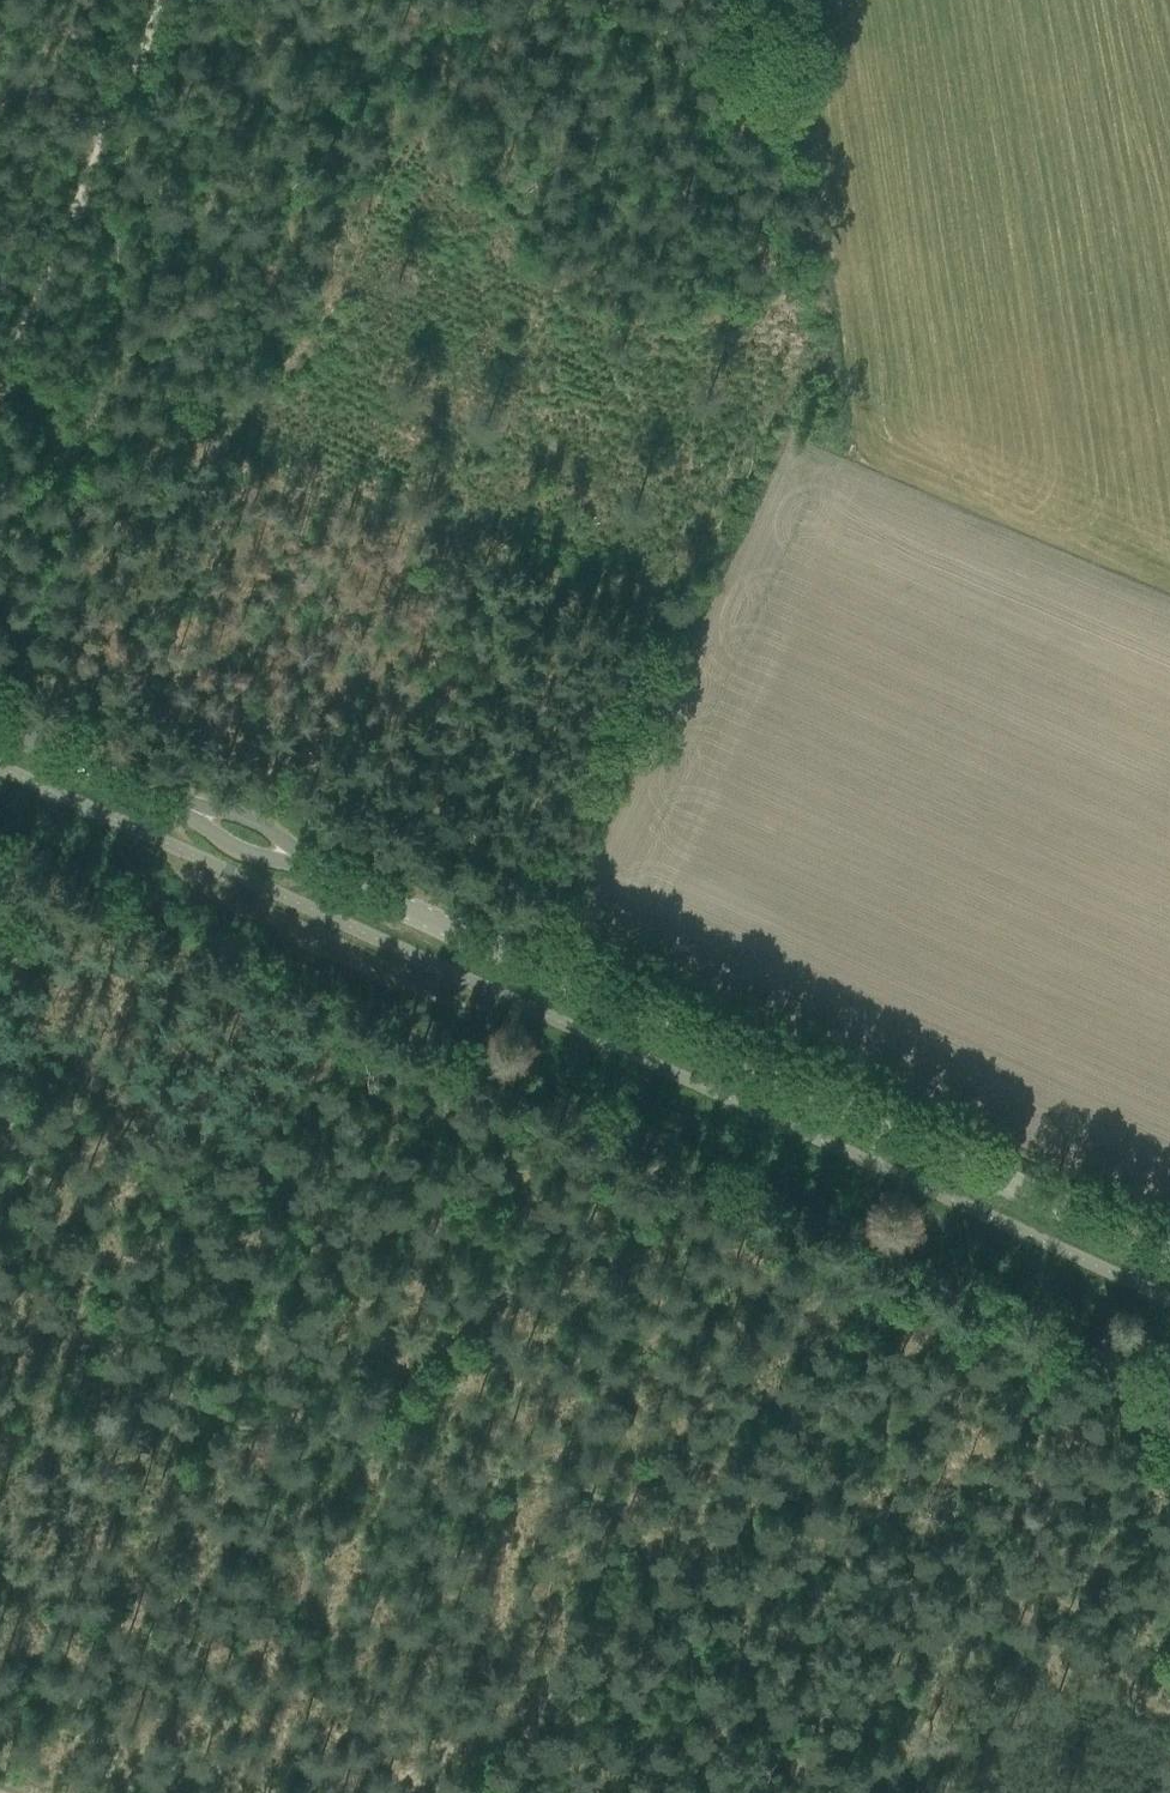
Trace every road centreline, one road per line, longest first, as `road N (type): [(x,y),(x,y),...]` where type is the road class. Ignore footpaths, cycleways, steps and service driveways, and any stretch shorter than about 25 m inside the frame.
road 1 (tertiary): [(1169,1257),(313,866)]
road 2 (unclassified): [(0,385),(162,0)]
road 3 (tertiary): [(173,803),(0,723)]
road 4 (tertiary): [(313,866),(240,813),(173,803)]
road 5 (tertiary): [(173,803),(250,857),(313,866)]

